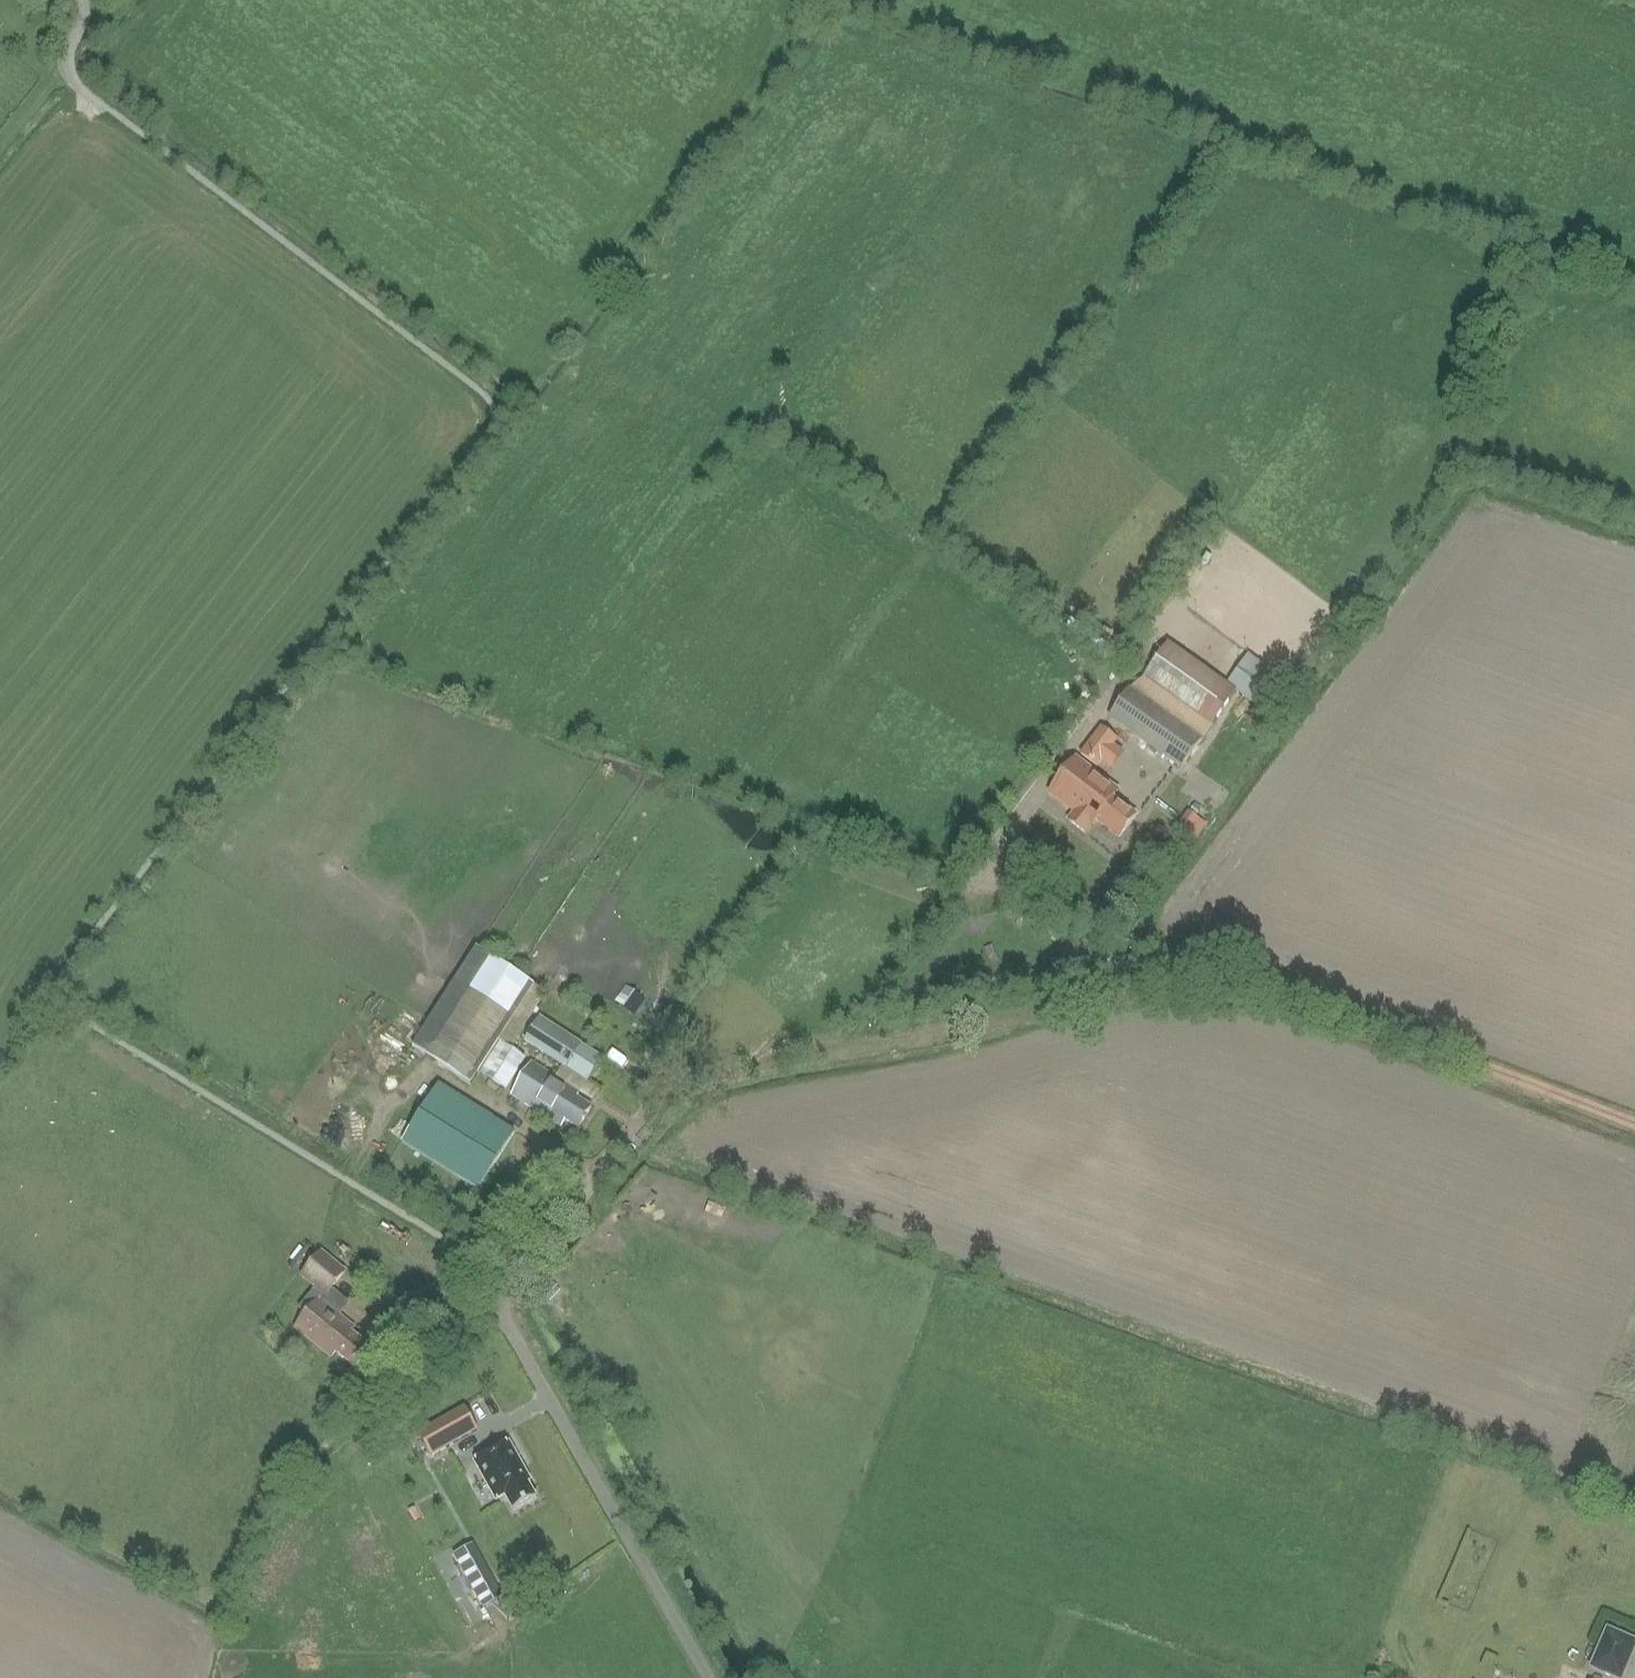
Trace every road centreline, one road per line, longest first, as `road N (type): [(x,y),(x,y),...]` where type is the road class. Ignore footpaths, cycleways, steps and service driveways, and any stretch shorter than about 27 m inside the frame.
road 1 (unclassified): [(709,1677),(521,1356),(508,1326),(506,1281)]
road 2 (residential): [(506,1281),(660,1100)]
road 3 (unclassified): [(84,0),(71,63),(83,87),(108,106)]

